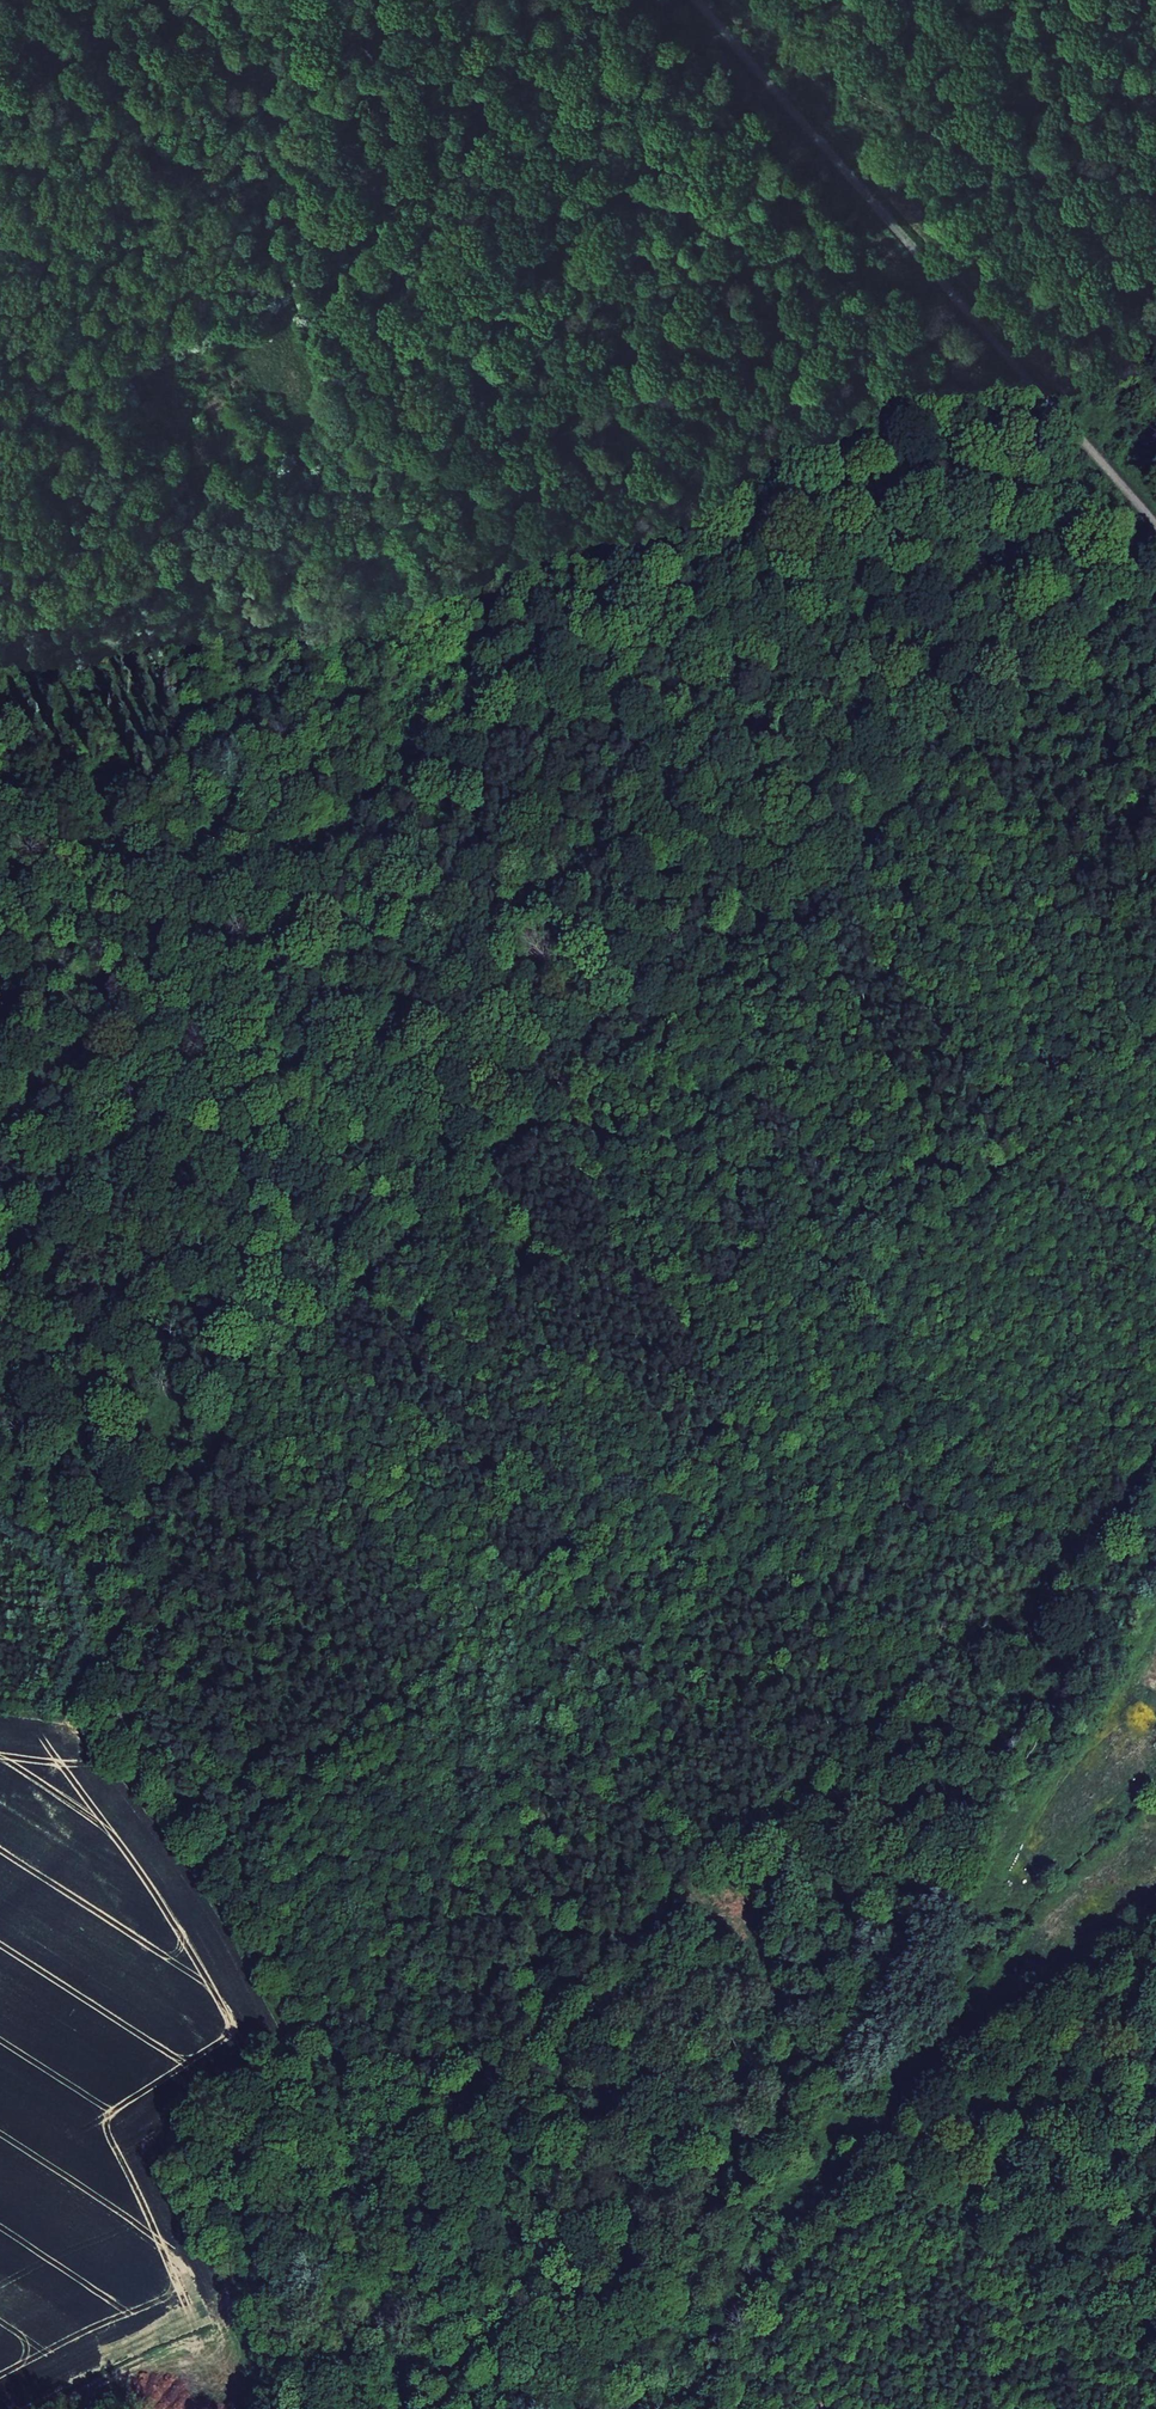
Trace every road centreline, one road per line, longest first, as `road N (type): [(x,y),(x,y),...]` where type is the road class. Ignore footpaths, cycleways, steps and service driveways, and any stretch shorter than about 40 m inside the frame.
road 1 (track): [(107,1518),(613,1046),(1155,588)]
road 2 (track): [(235,1840),(1155,1040)]
road 3 (track): [(695,0),(1155,526)]
road 4 (track): [(863,1302),(648,1017)]

